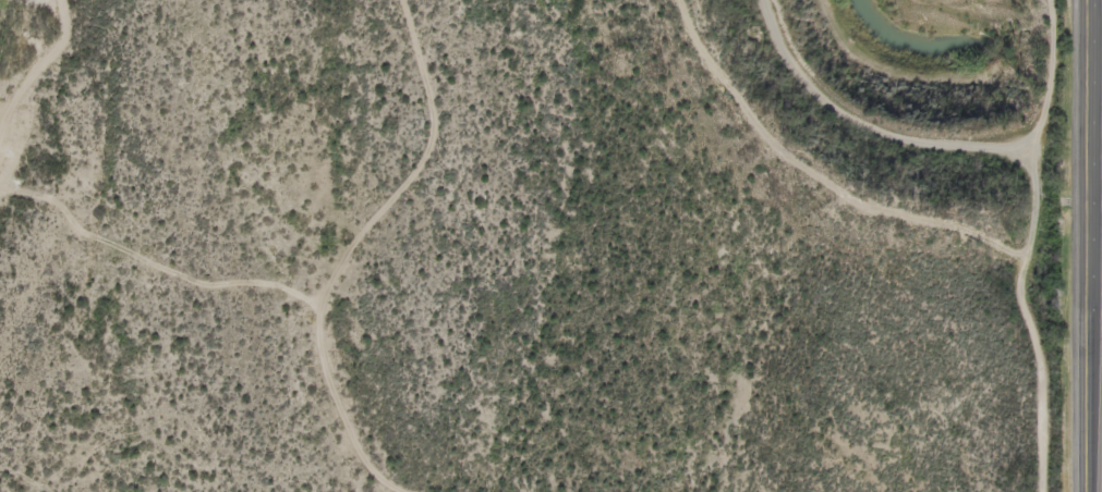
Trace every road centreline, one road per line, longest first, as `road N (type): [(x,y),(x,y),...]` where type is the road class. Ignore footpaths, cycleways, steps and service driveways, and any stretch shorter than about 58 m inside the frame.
road 1 (track): [(411,0),(437,67),(437,130),(414,187),(347,275),(326,356),(338,433),(371,491)]
road 2 (trunk): [(1092,491),(1094,0)]

